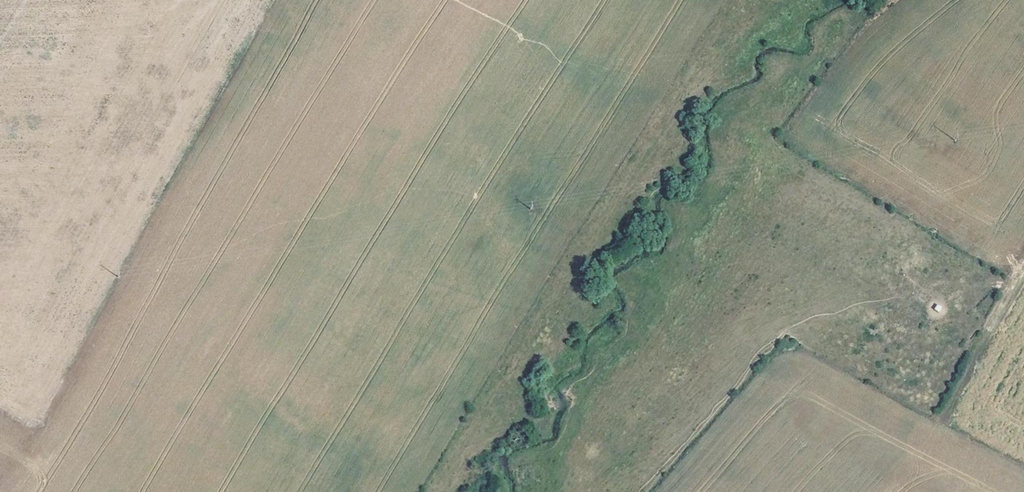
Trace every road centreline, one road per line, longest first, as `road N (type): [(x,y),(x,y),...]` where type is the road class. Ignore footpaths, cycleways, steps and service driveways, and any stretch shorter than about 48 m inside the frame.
road 1 (track): [(1023,267),(941,424)]

